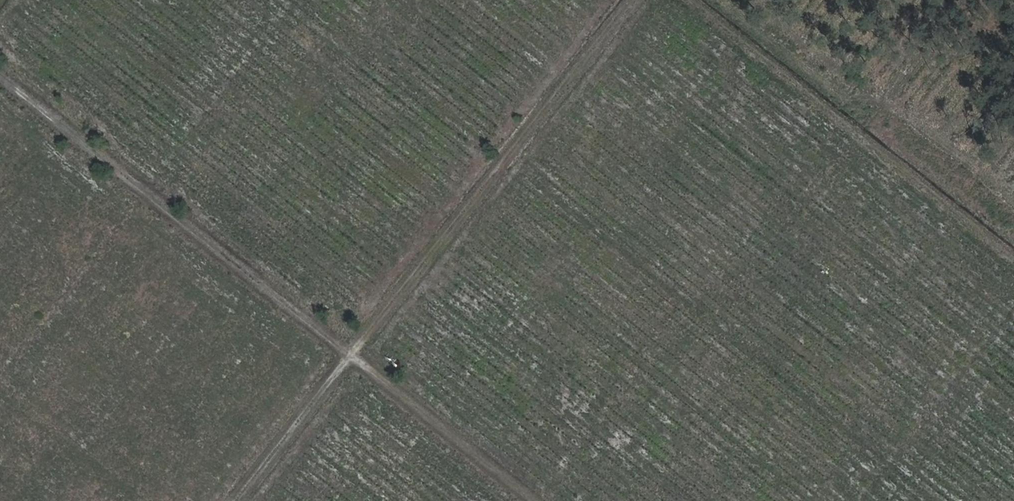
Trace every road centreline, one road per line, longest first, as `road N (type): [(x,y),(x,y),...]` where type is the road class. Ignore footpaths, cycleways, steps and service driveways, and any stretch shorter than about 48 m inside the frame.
road 1 (track): [(0,77),(533,500)]
road 2 (track): [(235,500),(350,355)]

